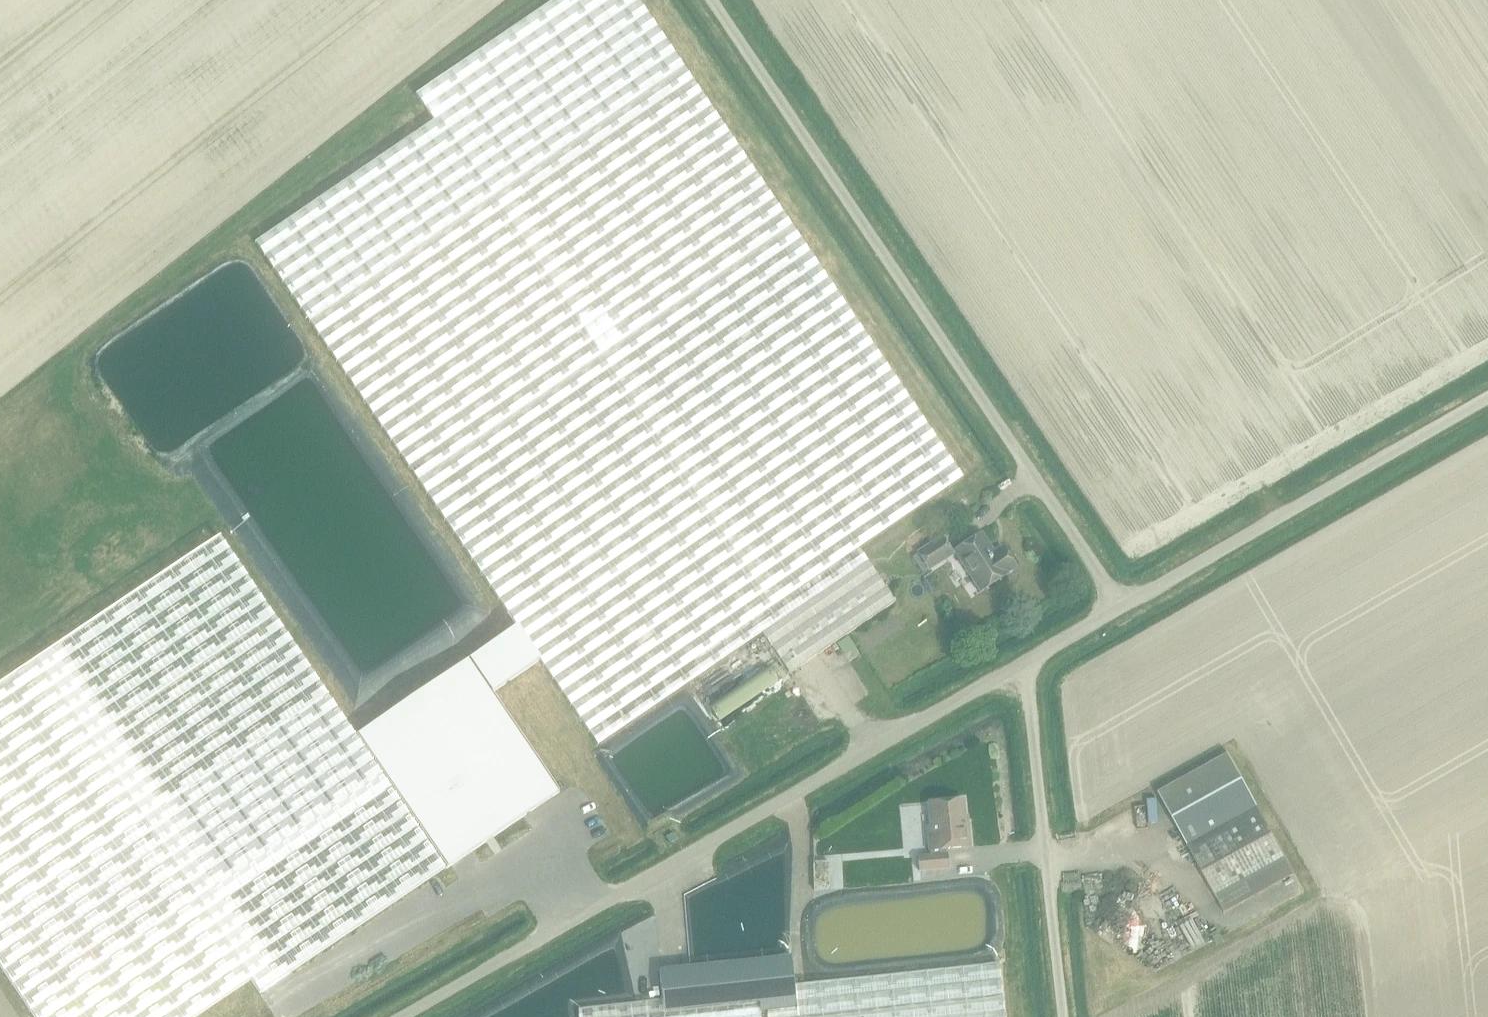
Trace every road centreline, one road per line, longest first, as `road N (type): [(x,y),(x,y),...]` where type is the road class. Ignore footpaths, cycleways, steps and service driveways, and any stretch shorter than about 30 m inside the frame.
road 1 (unclassified): [(1121,606),(711,0)]
road 2 (unclassified): [(404,1016),(1020,664)]
road 3 (unclassified): [(1121,606),(1487,395)]
road 4 (unclassified): [(1062,1016),(1030,688),(1020,664)]

